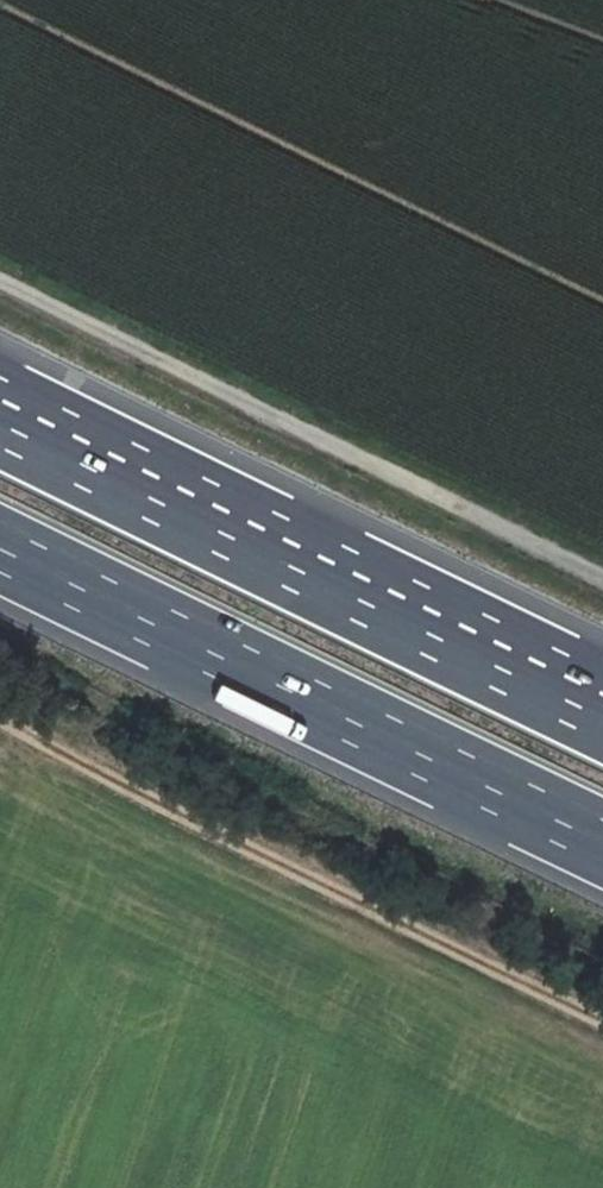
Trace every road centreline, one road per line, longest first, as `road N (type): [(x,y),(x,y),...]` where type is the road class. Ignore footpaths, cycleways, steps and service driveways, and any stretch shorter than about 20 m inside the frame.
road 1 (track): [(0,284),(602,589)]
road 2 (track): [(602,1021),(0,720)]
road 3 (motorway): [(602,711),(0,417)]
road 4 (motorway): [(0,558),(602,849)]

